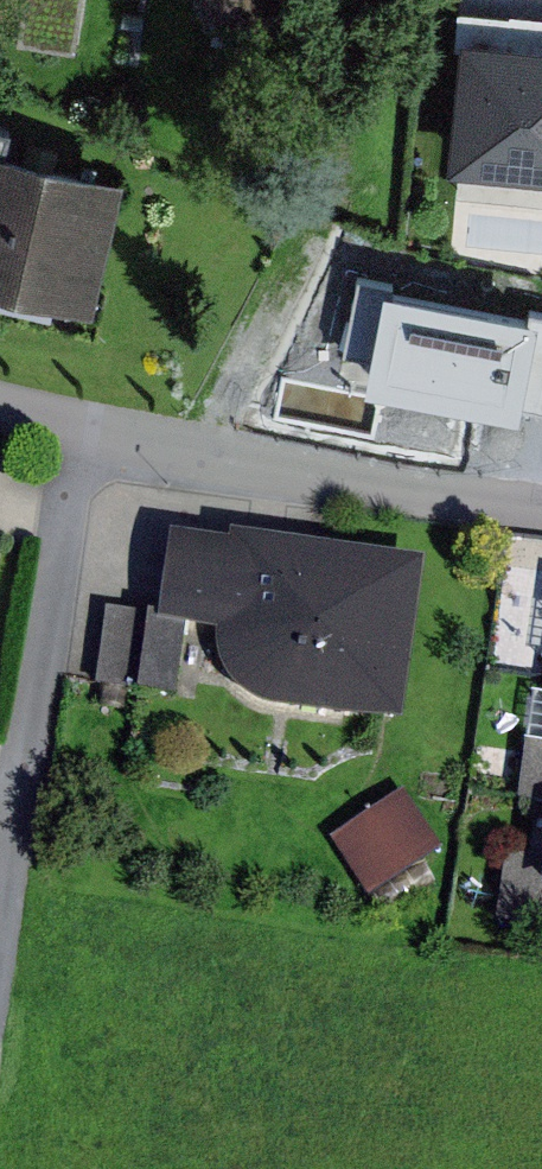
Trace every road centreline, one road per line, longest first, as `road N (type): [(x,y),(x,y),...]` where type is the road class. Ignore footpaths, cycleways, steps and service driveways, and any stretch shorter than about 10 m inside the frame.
road 1 (residential): [(0,399),(302,472),(541,508)]

